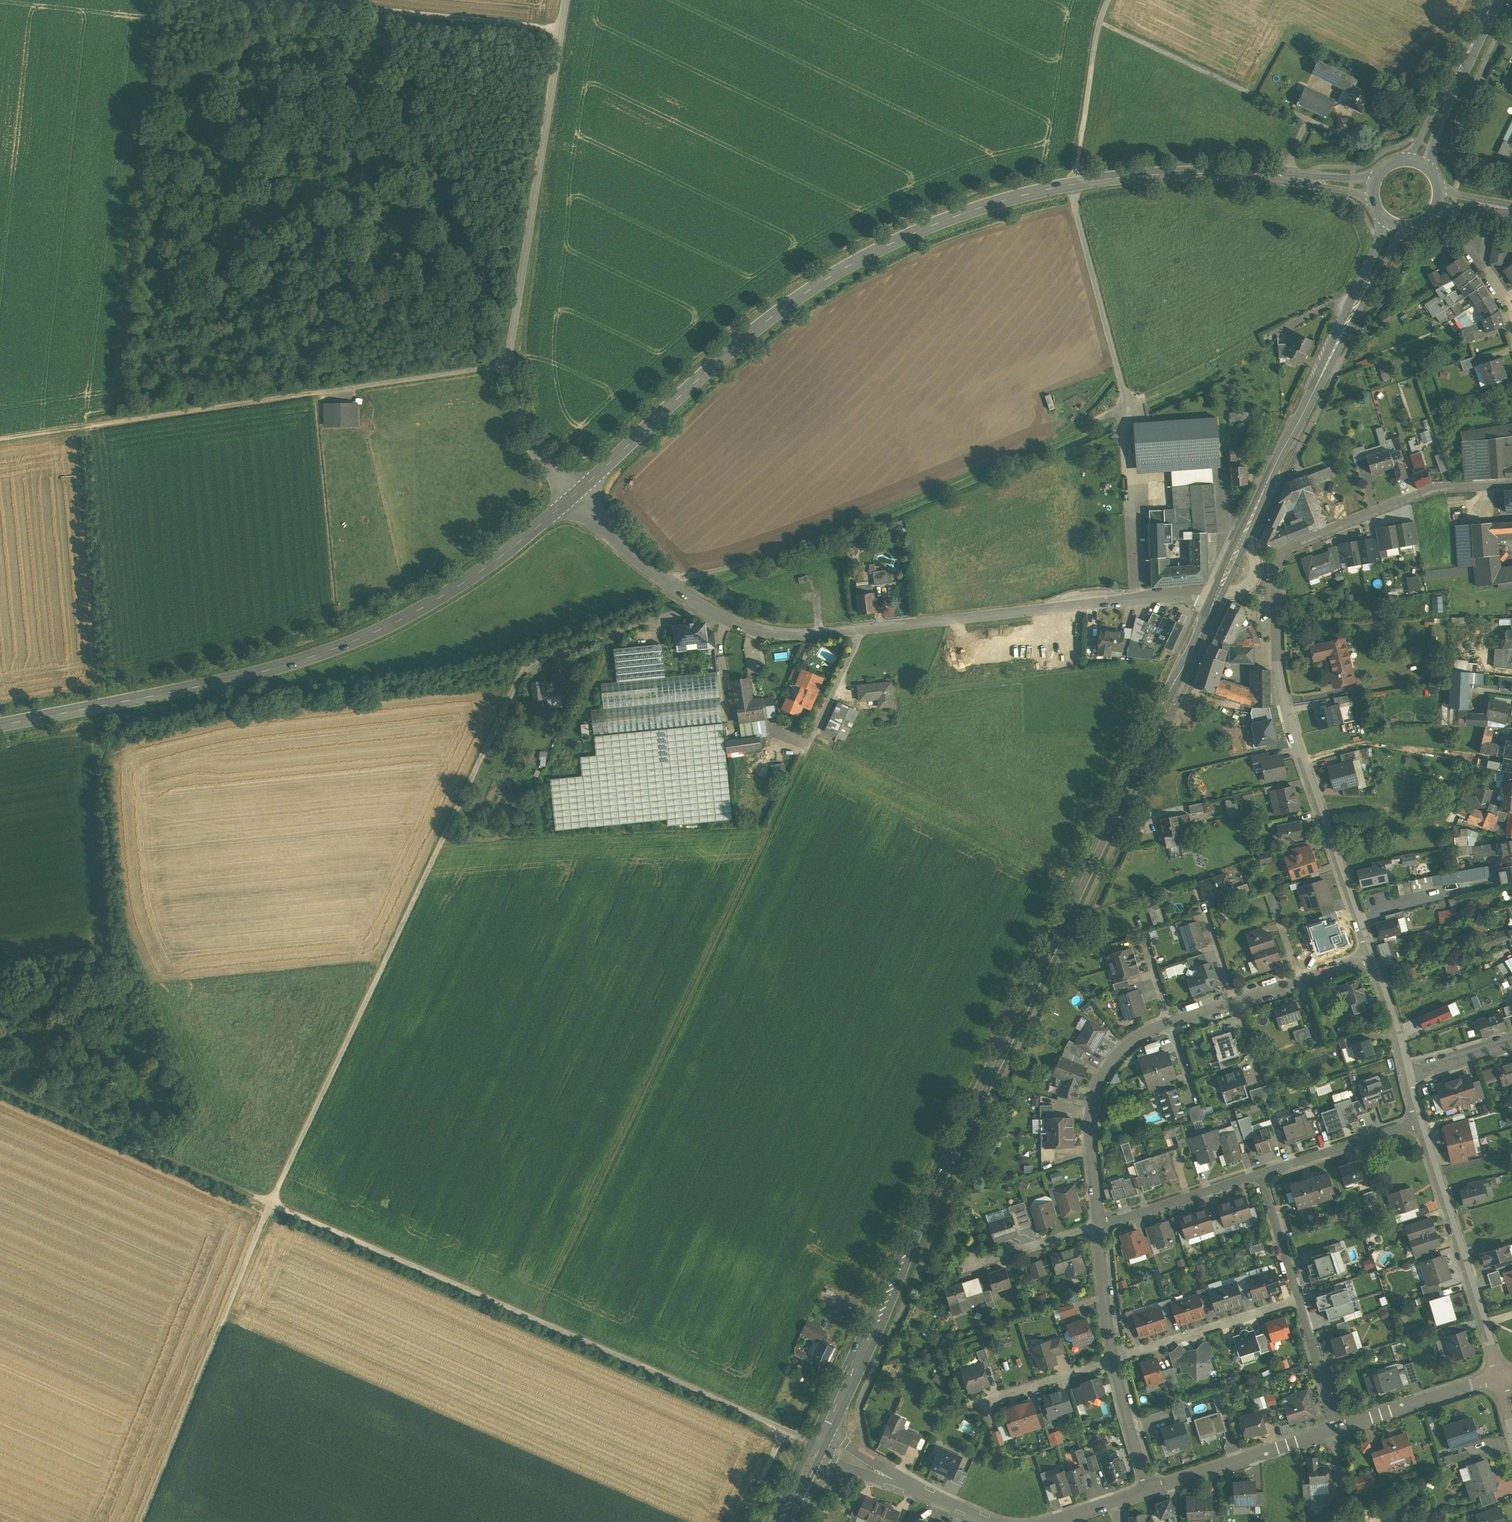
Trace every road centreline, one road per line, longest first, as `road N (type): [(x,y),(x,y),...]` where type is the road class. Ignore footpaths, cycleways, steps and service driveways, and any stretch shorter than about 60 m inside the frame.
road 1 (primary): [(819,1447),(1215,598)]
road 2 (tertiary): [(573,497),(804,295),(932,227),(1111,179),(1235,174),(1373,190)]
road 3 (unclassified): [(573,497),(693,605),(772,634),(826,636),(1215,598)]
road 4 (residential): [(1511,487),(1430,493),(1301,543),(1273,569),(1279,671),(1291,727),(1371,957)]
road 5 (track): [(536,1317),(808,748)]
road 6 (tertiary): [(0,727),(228,682),(375,634),(493,565),(573,497)]
road 7 (track): [(1111,0),(1074,185),(1126,399),(1136,600)]
road 8 (track): [(271,1204),(819,1447)]
road 9 (track): [(525,671),(271,1204)]
road 10 (track): [(0,445),(507,365)]
road 11 (track): [(569,34),(507,365),(526,445),(573,497)]
road 12 (primary): [(1242,540),(1396,226)]
road 13 (track): [(271,1204),(142,1521)]
road 14 (track): [(246,0),(569,34)]
road 15 (track): [(0,1088),(271,1204)]
road 16 (track): [(1101,24),(1337,133),(1347,110)]
road 17 (residential): [(1418,1122),(1498,1378)]
road 18 (residential): [(1098,1227),(1089,1144),(1096,1088),(1122,1052),(1170,1023)]
road 19 (residential): [(1149,1490),(1337,1427)]
road 20 (residential): [(1298,1300),(1114,1359)]
road 21 (primary): [(1415,162),(1495,0)]
road 22 (residential): [(1261,1175),(1098,1227)]
road 23 (residential): [(1337,1427),(1498,1378)]
road 24 (residential): [(1418,1122),(1261,1175)]
road 25 (residential): [(1114,1359),(985,1403)]
road 26 (residential): [(1149,1490),(1114,1359)]
road 27 (residential): [(1114,1359),(1098,1227)]
road 28 (residential): [(1298,1300),(1337,1427)]
road 29 (residential): [(865,1469),(987,1521)]
road 30 (residential): [(1261,1175),(1298,1300)]
road 31 (residential): [(1098,1227),(973,1260)]
road 32 (residential): [(1371,957),(1408,1076)]

